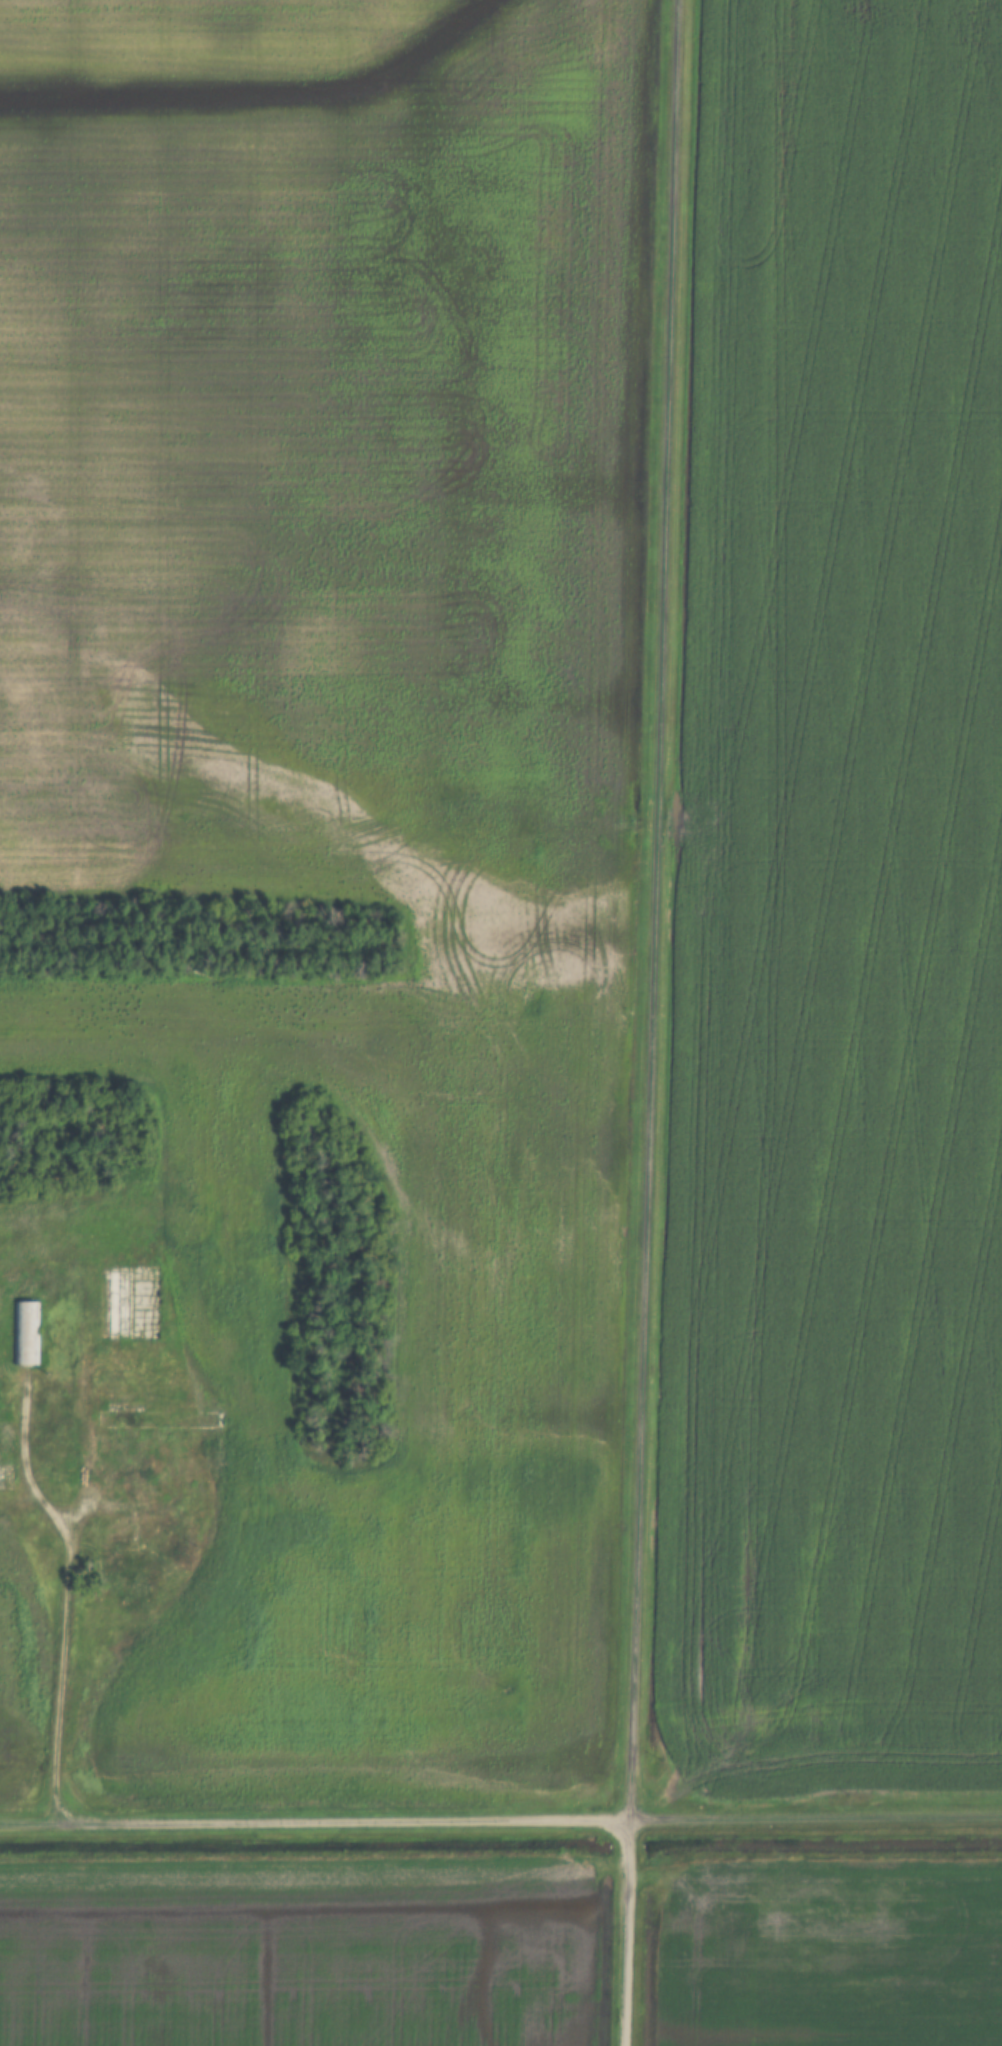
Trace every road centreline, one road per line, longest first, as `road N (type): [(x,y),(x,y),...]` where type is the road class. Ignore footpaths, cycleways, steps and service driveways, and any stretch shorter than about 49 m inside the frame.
road 1 (track): [(624,1820),(674,0)]
road 2 (track): [(1001,1817),(624,1820)]
road 3 (residential): [(624,1820),(619,2045)]
road 4 (track): [(68,1530),(28,1482),(24,1374)]
road 5 (track): [(77,1514),(144,1504),(150,1485),(129,1468),(82,1497)]
road 6 (track): [(68,1530),(82,1497),(79,1381)]

